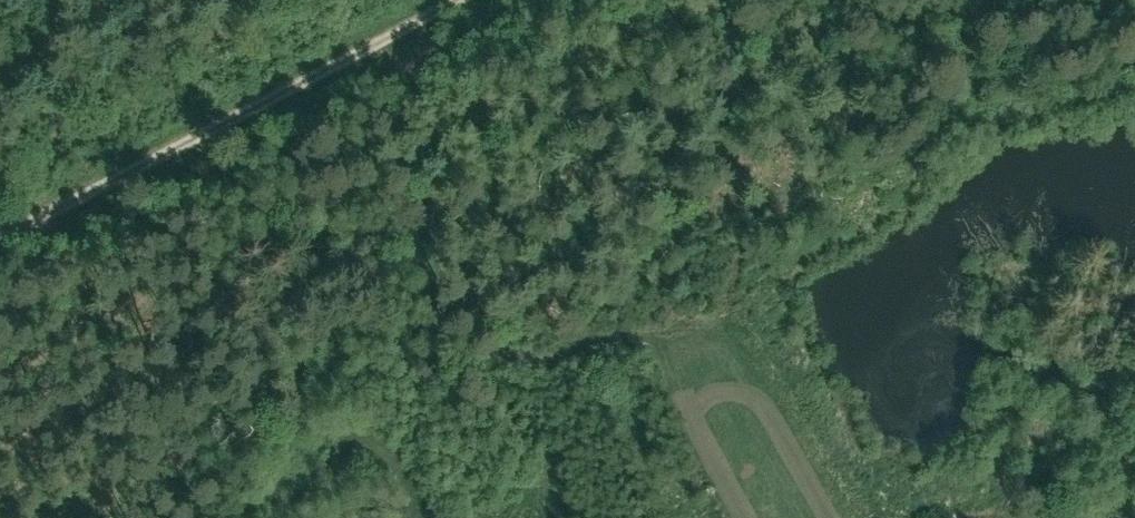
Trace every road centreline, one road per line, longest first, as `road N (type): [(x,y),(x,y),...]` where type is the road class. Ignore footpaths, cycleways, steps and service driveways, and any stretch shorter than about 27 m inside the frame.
road 1 (track): [(0,250),(494,0)]

